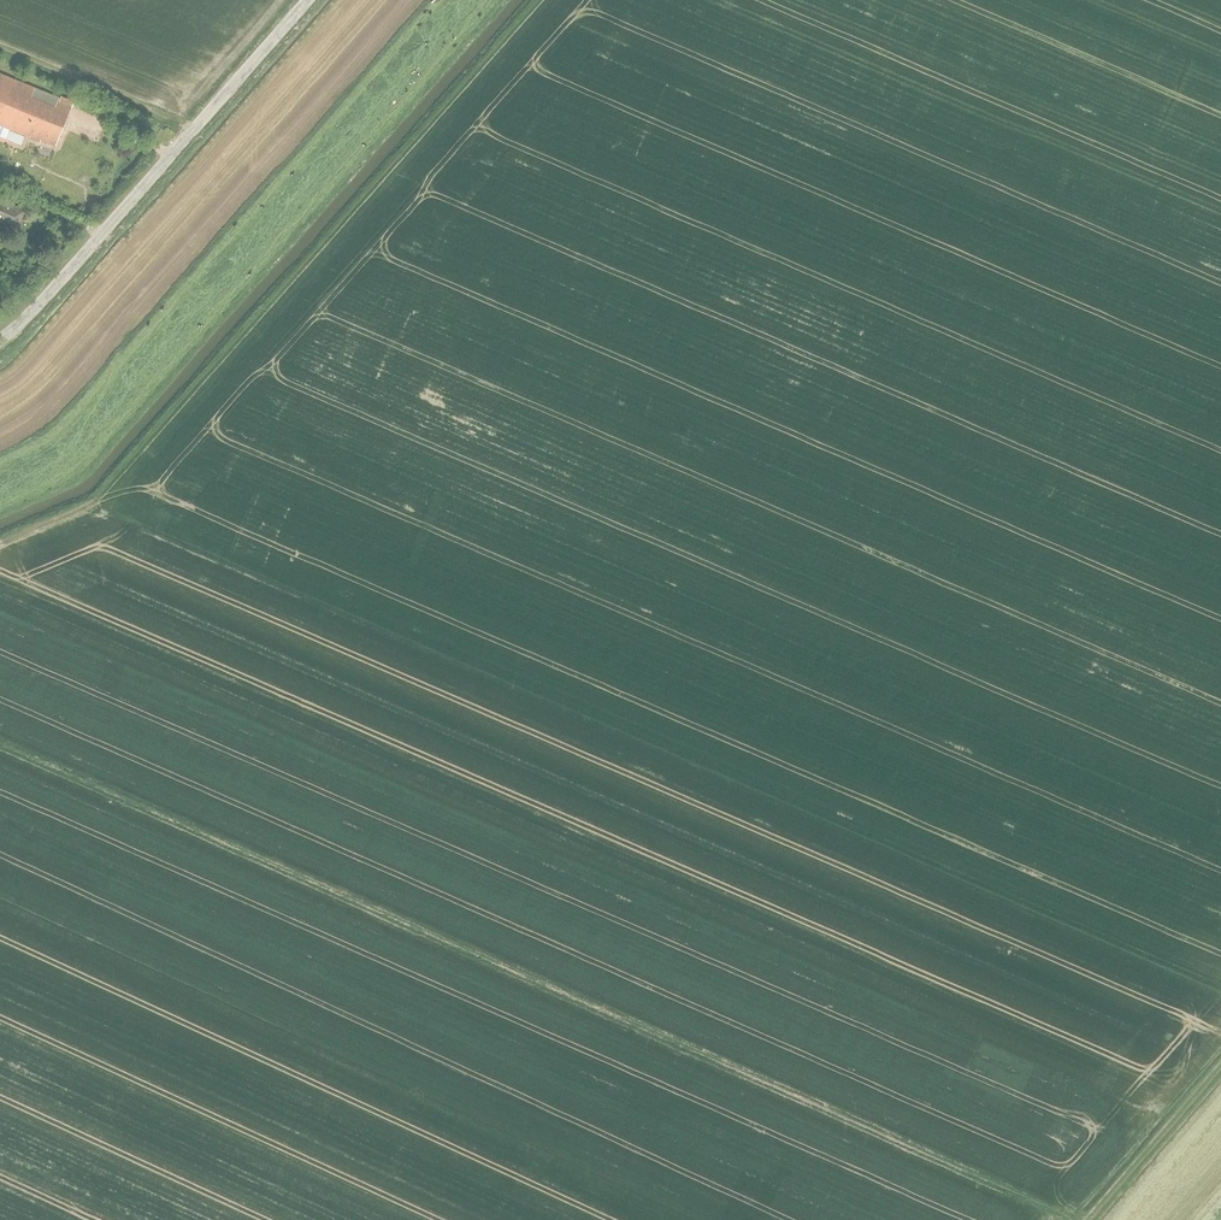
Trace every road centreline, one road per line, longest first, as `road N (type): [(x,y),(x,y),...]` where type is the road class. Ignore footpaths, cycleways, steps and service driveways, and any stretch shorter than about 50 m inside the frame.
road 1 (tertiary): [(308,0),(0,341)]
road 2 (track): [(1220,1063),(1083,1219)]

